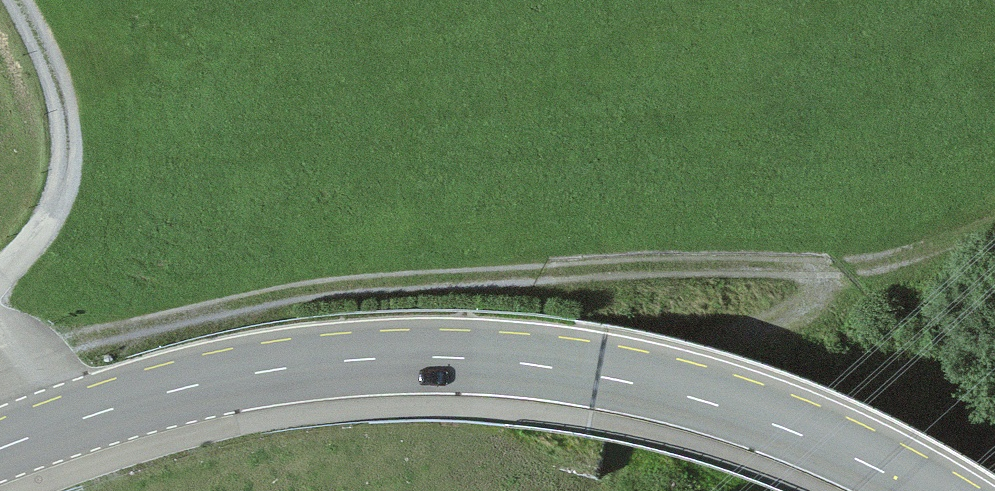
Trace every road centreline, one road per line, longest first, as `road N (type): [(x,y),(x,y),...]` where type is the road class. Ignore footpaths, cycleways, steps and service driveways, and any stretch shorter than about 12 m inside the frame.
road 1 (secondary): [(917,490),(794,434),(705,404),(534,364),(449,357),(244,373),(0,446)]
road 2 (track): [(0,378),(70,345),(335,285),(581,269),(889,264)]
road 3 (track): [(11,0),(55,80),(68,184),(0,270)]

